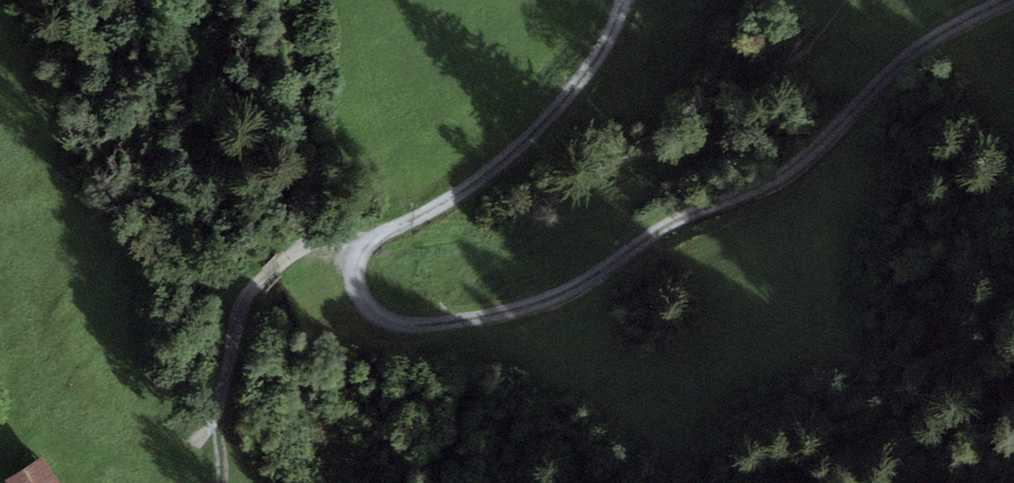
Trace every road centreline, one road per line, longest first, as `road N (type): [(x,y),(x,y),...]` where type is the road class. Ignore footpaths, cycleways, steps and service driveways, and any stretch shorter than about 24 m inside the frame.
road 1 (track): [(625,0),(604,53),(510,158),(362,254),(359,291),(387,320),(413,327),(466,320),(551,298),(673,223),(800,161),(956,23),(1011,0)]
road 2 (track): [(195,444),(221,408),(249,294),(314,243),(373,240)]

